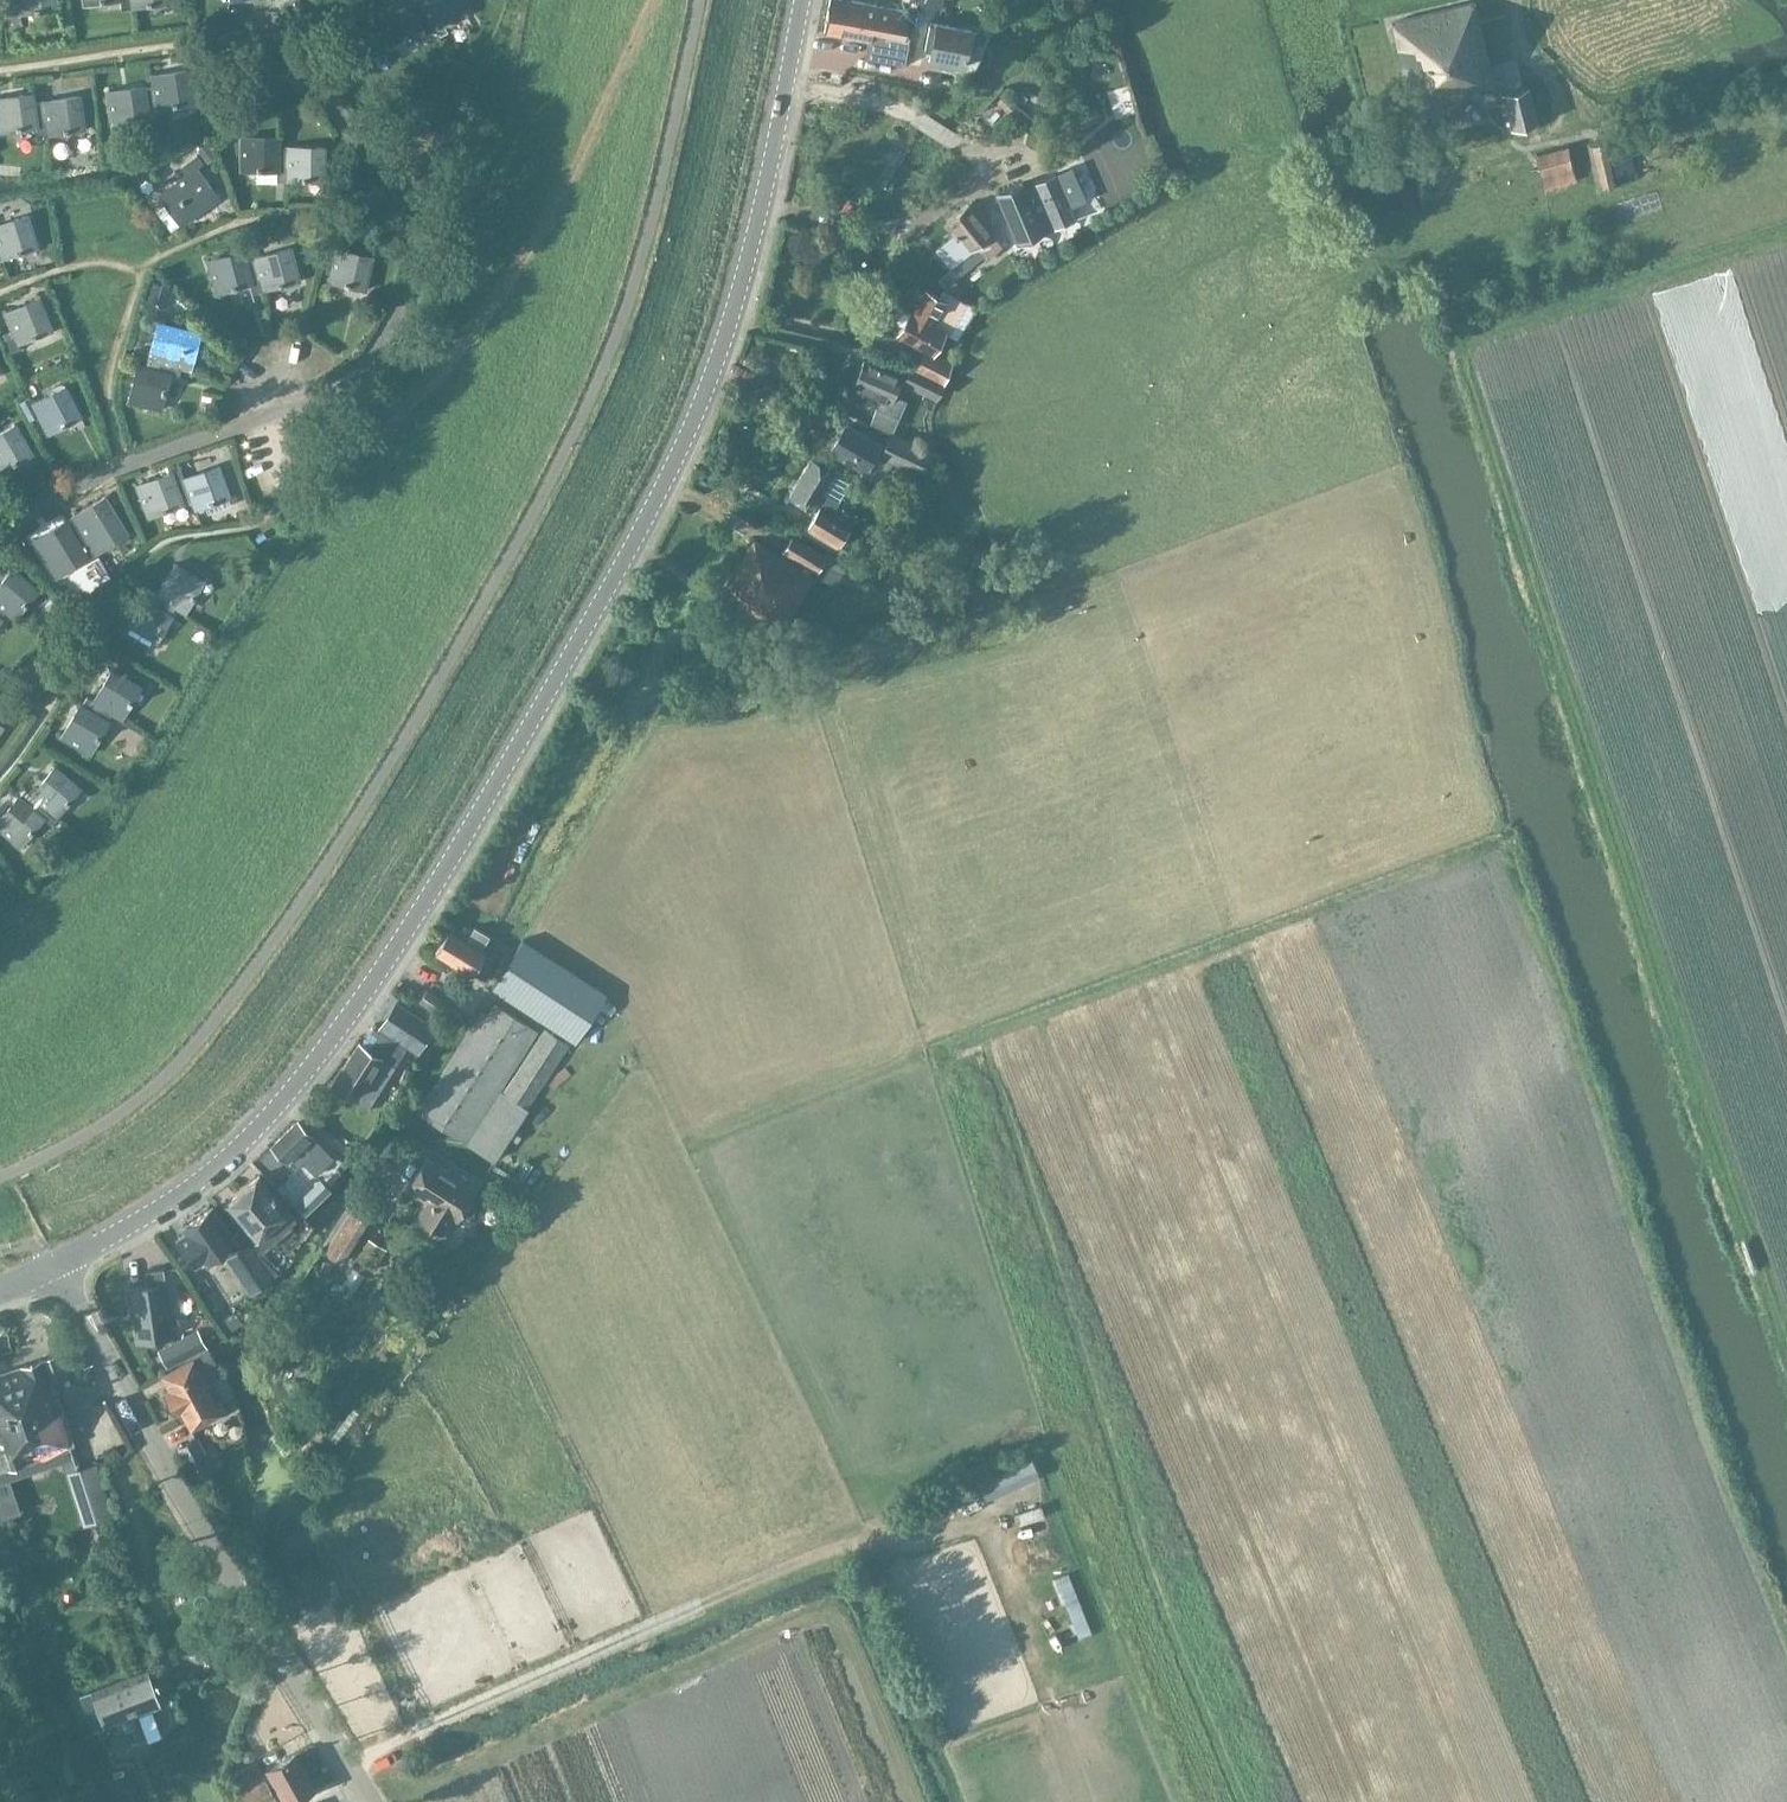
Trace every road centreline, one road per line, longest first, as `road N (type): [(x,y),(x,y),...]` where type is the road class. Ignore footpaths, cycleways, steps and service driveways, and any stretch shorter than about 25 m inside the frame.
road 1 (tertiary): [(54,1265),(209,1173),(284,1100),(385,963),(487,796),(672,471),(704,393),(758,217),(802,0)]
road 2 (unclassified): [(367,1801),(54,1265)]

